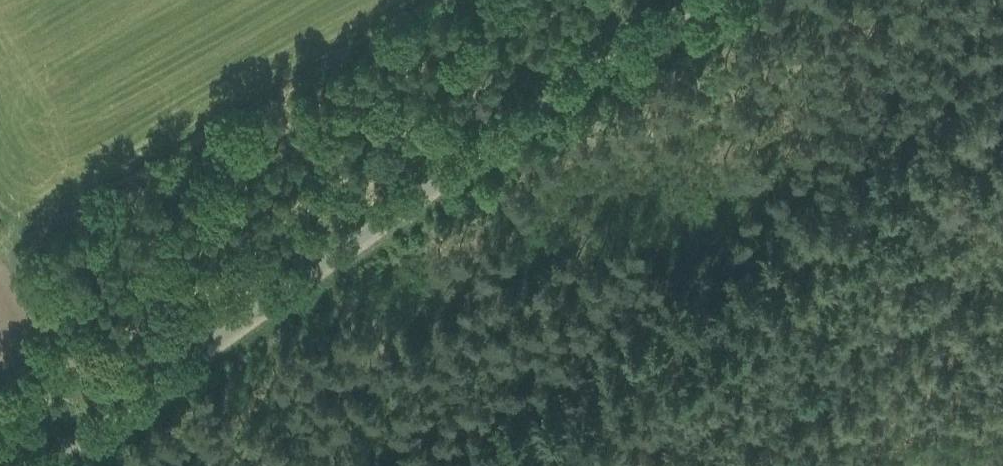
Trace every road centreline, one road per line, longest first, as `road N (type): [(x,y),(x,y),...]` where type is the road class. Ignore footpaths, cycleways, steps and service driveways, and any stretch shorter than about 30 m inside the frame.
road 1 (unclassified): [(62,465),(710,0)]

